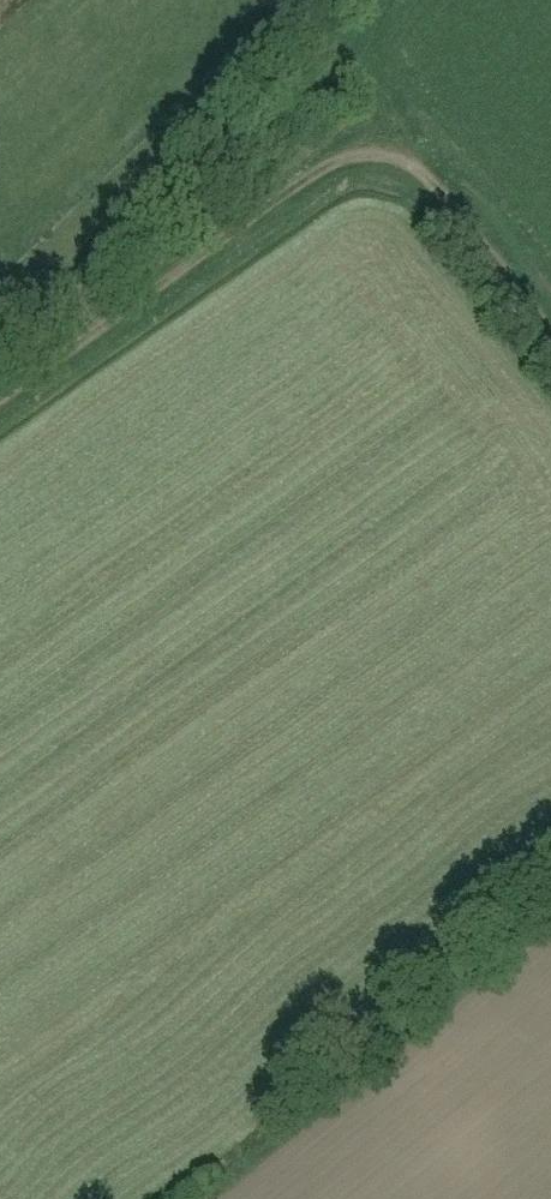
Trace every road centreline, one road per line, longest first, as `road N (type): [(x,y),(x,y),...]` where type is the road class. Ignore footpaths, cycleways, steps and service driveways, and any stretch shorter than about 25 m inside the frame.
road 1 (track): [(0,385),(295,158),(378,136),(550,330)]

